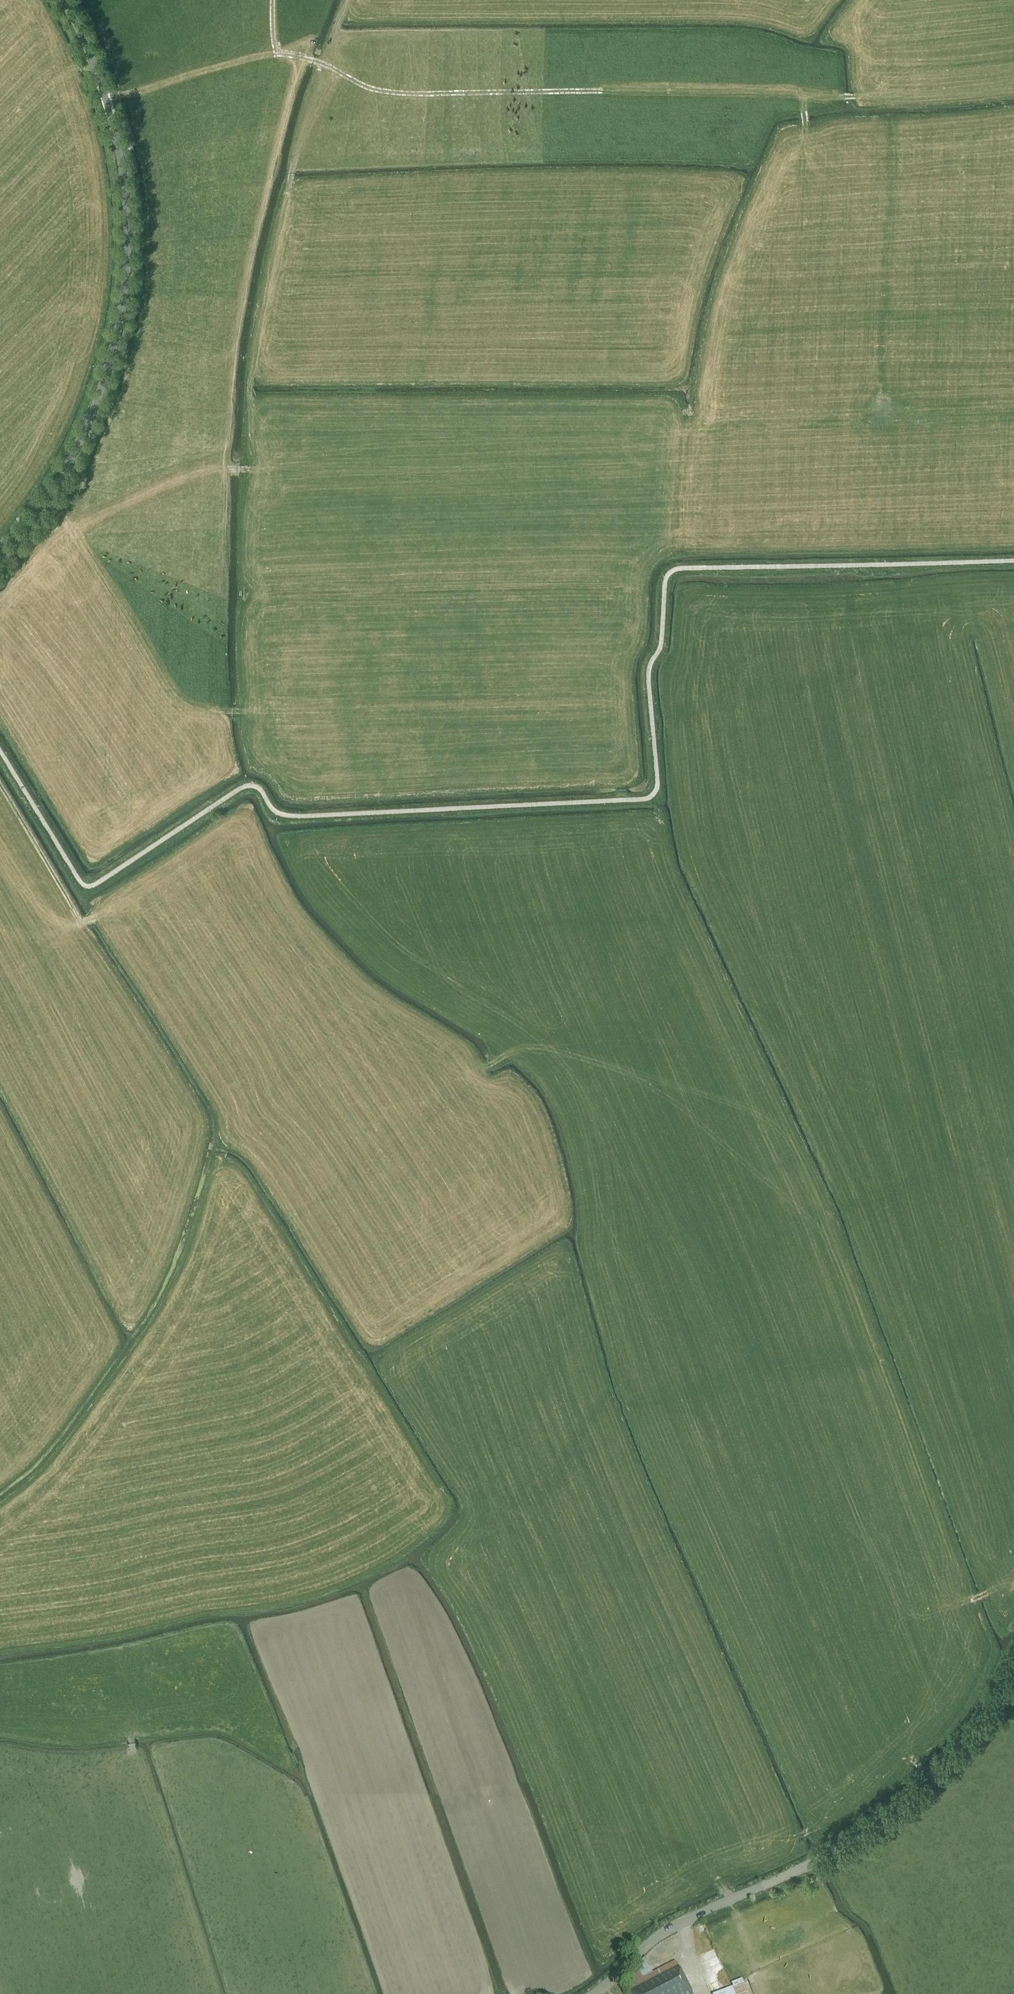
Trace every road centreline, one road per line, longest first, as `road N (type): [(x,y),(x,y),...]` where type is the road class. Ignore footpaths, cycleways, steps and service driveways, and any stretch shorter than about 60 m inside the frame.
road 1 (unclassified): [(0,561),(73,453),(106,371),(125,287),(128,213),(117,136),(92,55),(64,0)]
road 2 (tertiary): [(597,1993),(676,1918),(852,1837),(896,1805),(976,1726),(1013,1655)]

